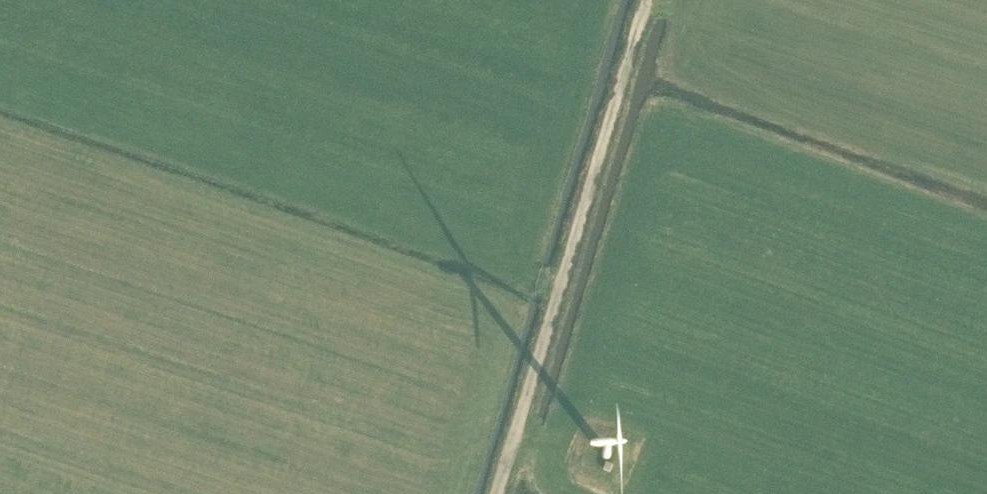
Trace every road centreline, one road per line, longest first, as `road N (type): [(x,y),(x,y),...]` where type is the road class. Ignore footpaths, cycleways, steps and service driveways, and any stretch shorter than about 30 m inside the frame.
road 1 (unclassified): [(647,0),(497,493)]

